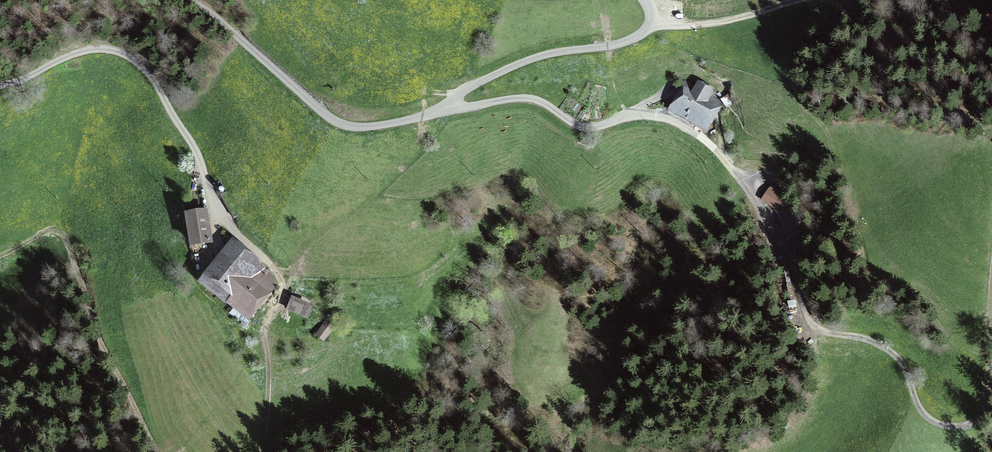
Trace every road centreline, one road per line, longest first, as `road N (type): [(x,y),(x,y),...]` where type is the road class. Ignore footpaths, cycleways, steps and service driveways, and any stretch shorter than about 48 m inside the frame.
road 1 (unclassified): [(791,261),(713,146),(674,120),(637,114),(589,128),(518,97),(343,124),(188,0)]
road 2 (unclassified): [(275,270),(216,213),(193,145),(139,61),(120,51),(84,49),(0,84)]
road 3 (track): [(807,91),(845,186),(856,272),(848,293),(792,195),(770,180),(744,185)]
road 4 (track): [(991,419),(944,428),(923,421),(895,357),(855,338),(781,325),(777,302),(791,261)]
road 5 (track): [(0,342),(35,306),(39,281),(64,263),(82,280),(142,451)]
road 6 (track): [(262,451),(269,410),(262,330),(279,295),(275,270)]
road 7 (track): [(799,0),(741,19),(650,23)]

